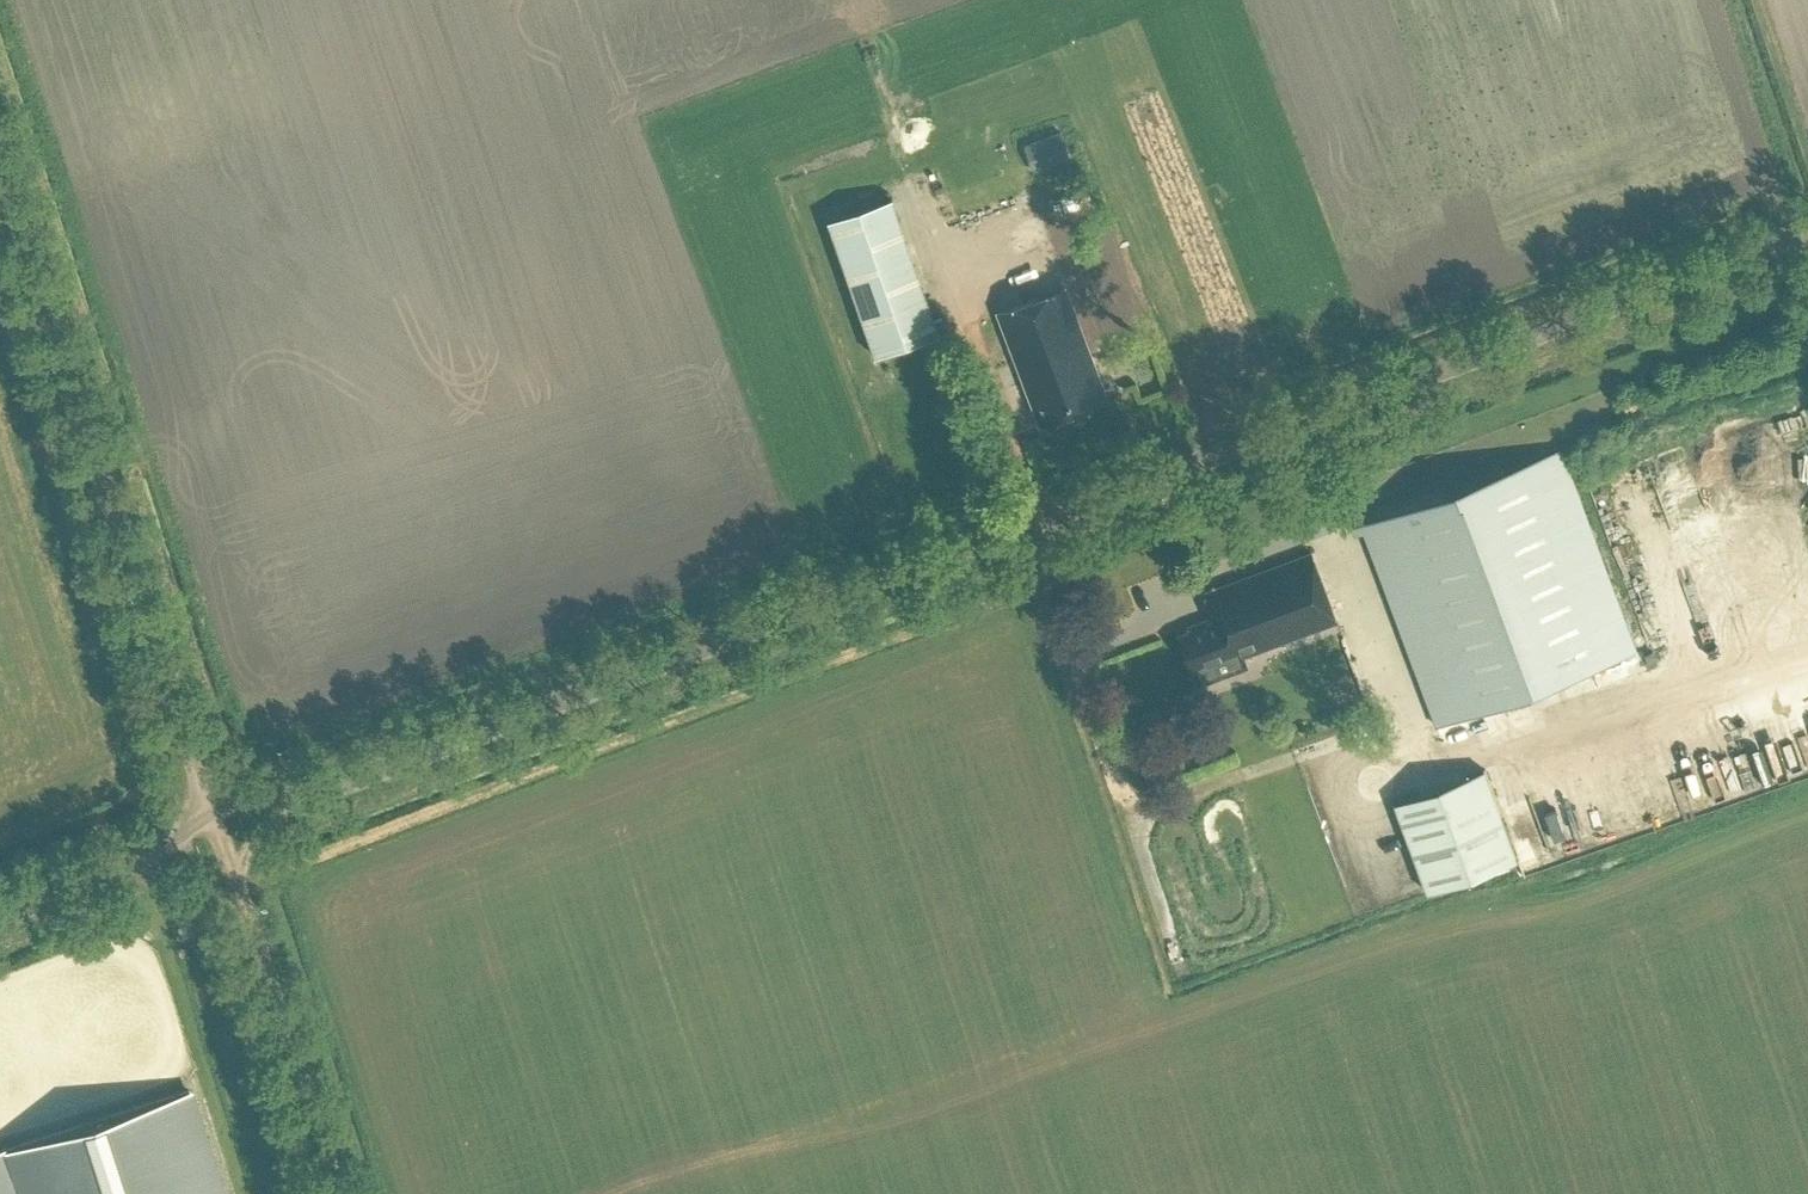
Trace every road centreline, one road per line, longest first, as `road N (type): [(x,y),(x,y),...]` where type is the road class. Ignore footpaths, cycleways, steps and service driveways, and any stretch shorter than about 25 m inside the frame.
road 1 (unclassified): [(210,804),(305,796),(1807,232)]
road 2 (unclassified): [(210,804),(0,157)]
road 3 (track): [(210,804),(345,1193)]
road 4 (unclassified): [(0,914),(146,860),(185,836),(210,804)]
road 5 (track): [(1807,637),(1717,660),(1582,711)]

